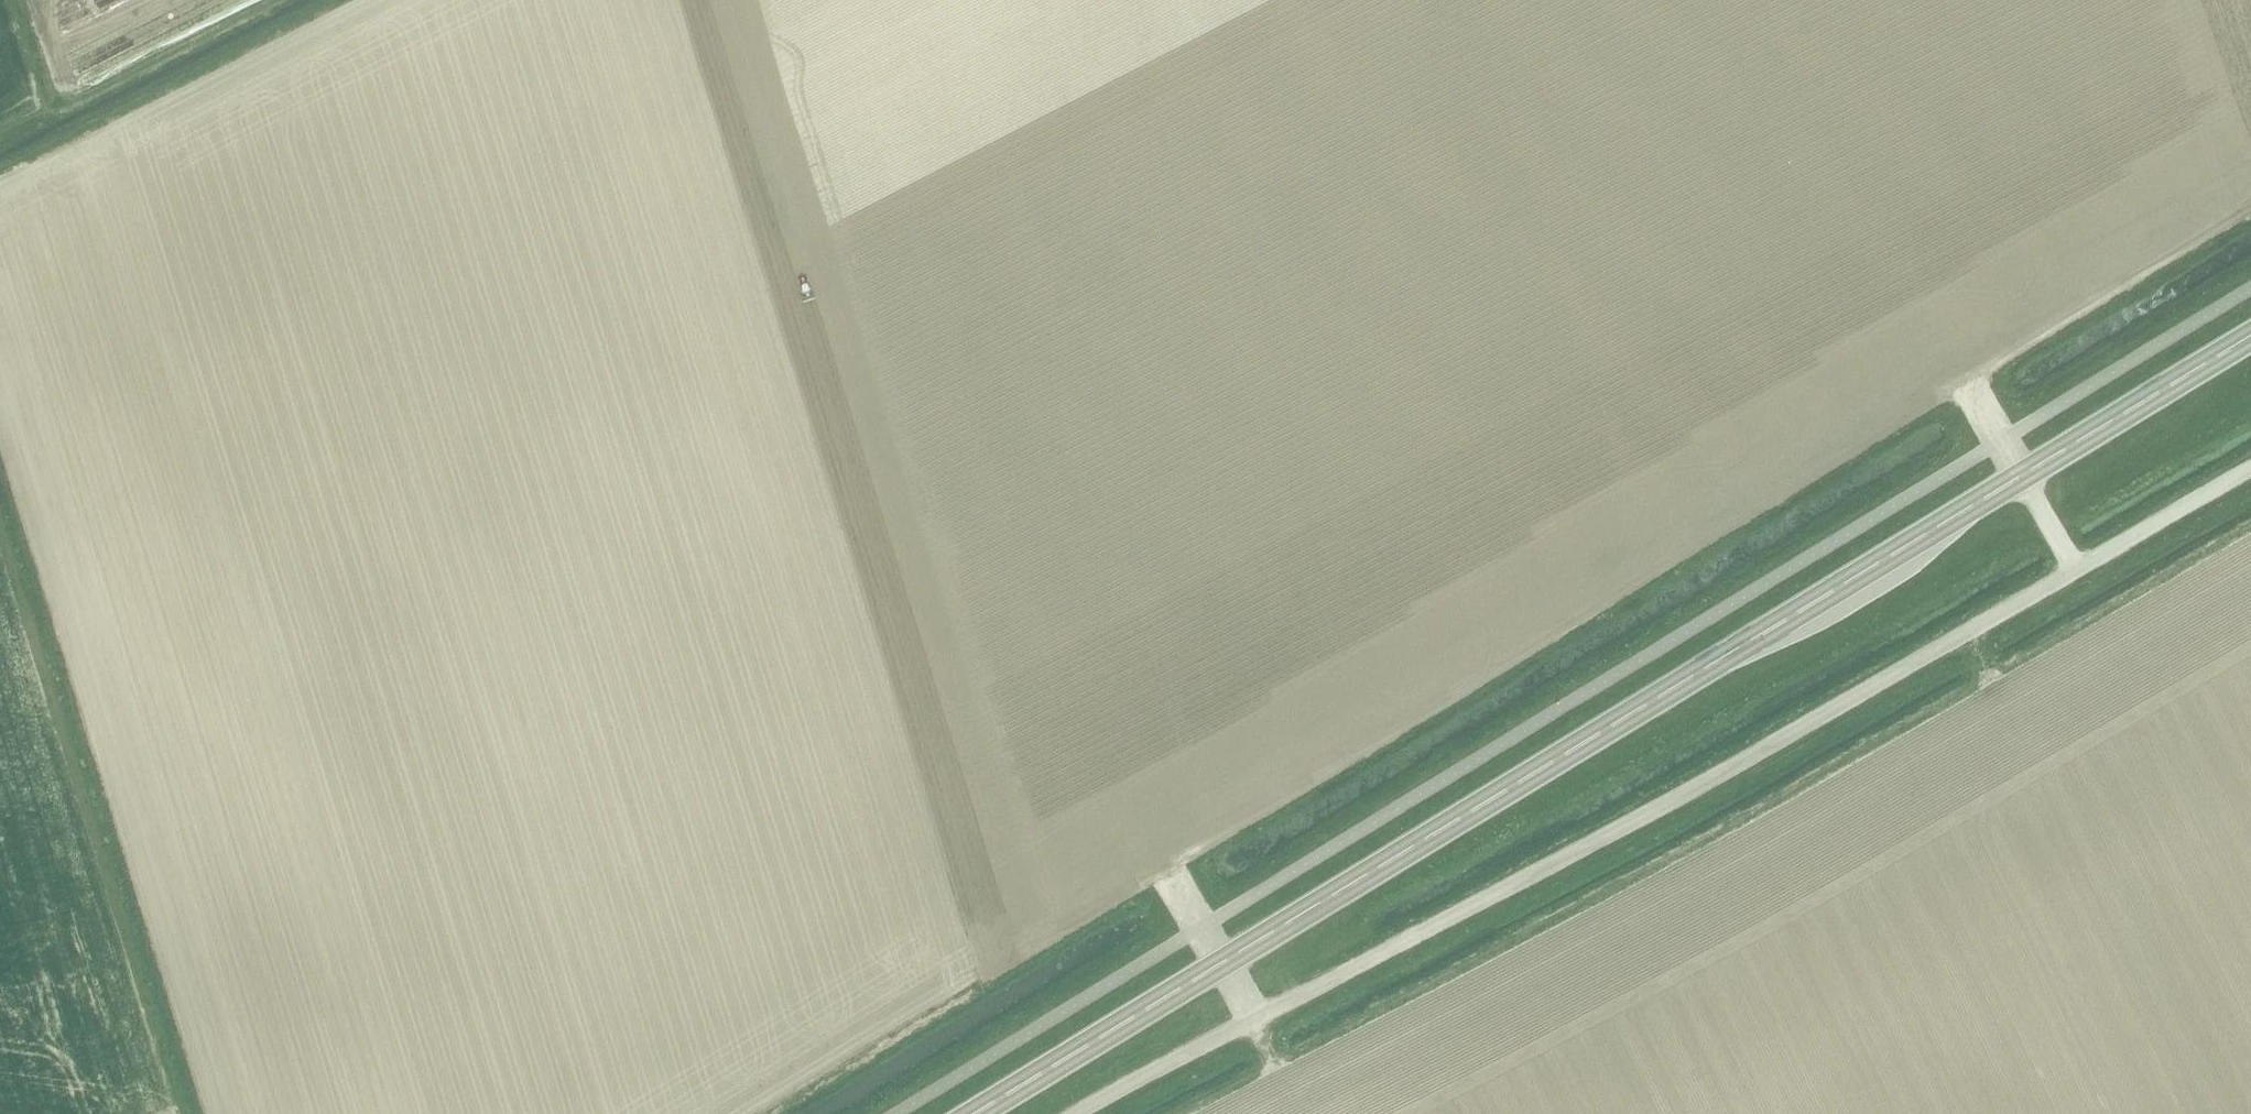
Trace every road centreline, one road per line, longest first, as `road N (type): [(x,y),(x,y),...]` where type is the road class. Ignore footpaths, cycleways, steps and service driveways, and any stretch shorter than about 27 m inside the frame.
road 1 (secondary): [(974,1113),(2250,334)]
road 2 (unclassified): [(1073,1113),(1584,849),(2250,469)]

